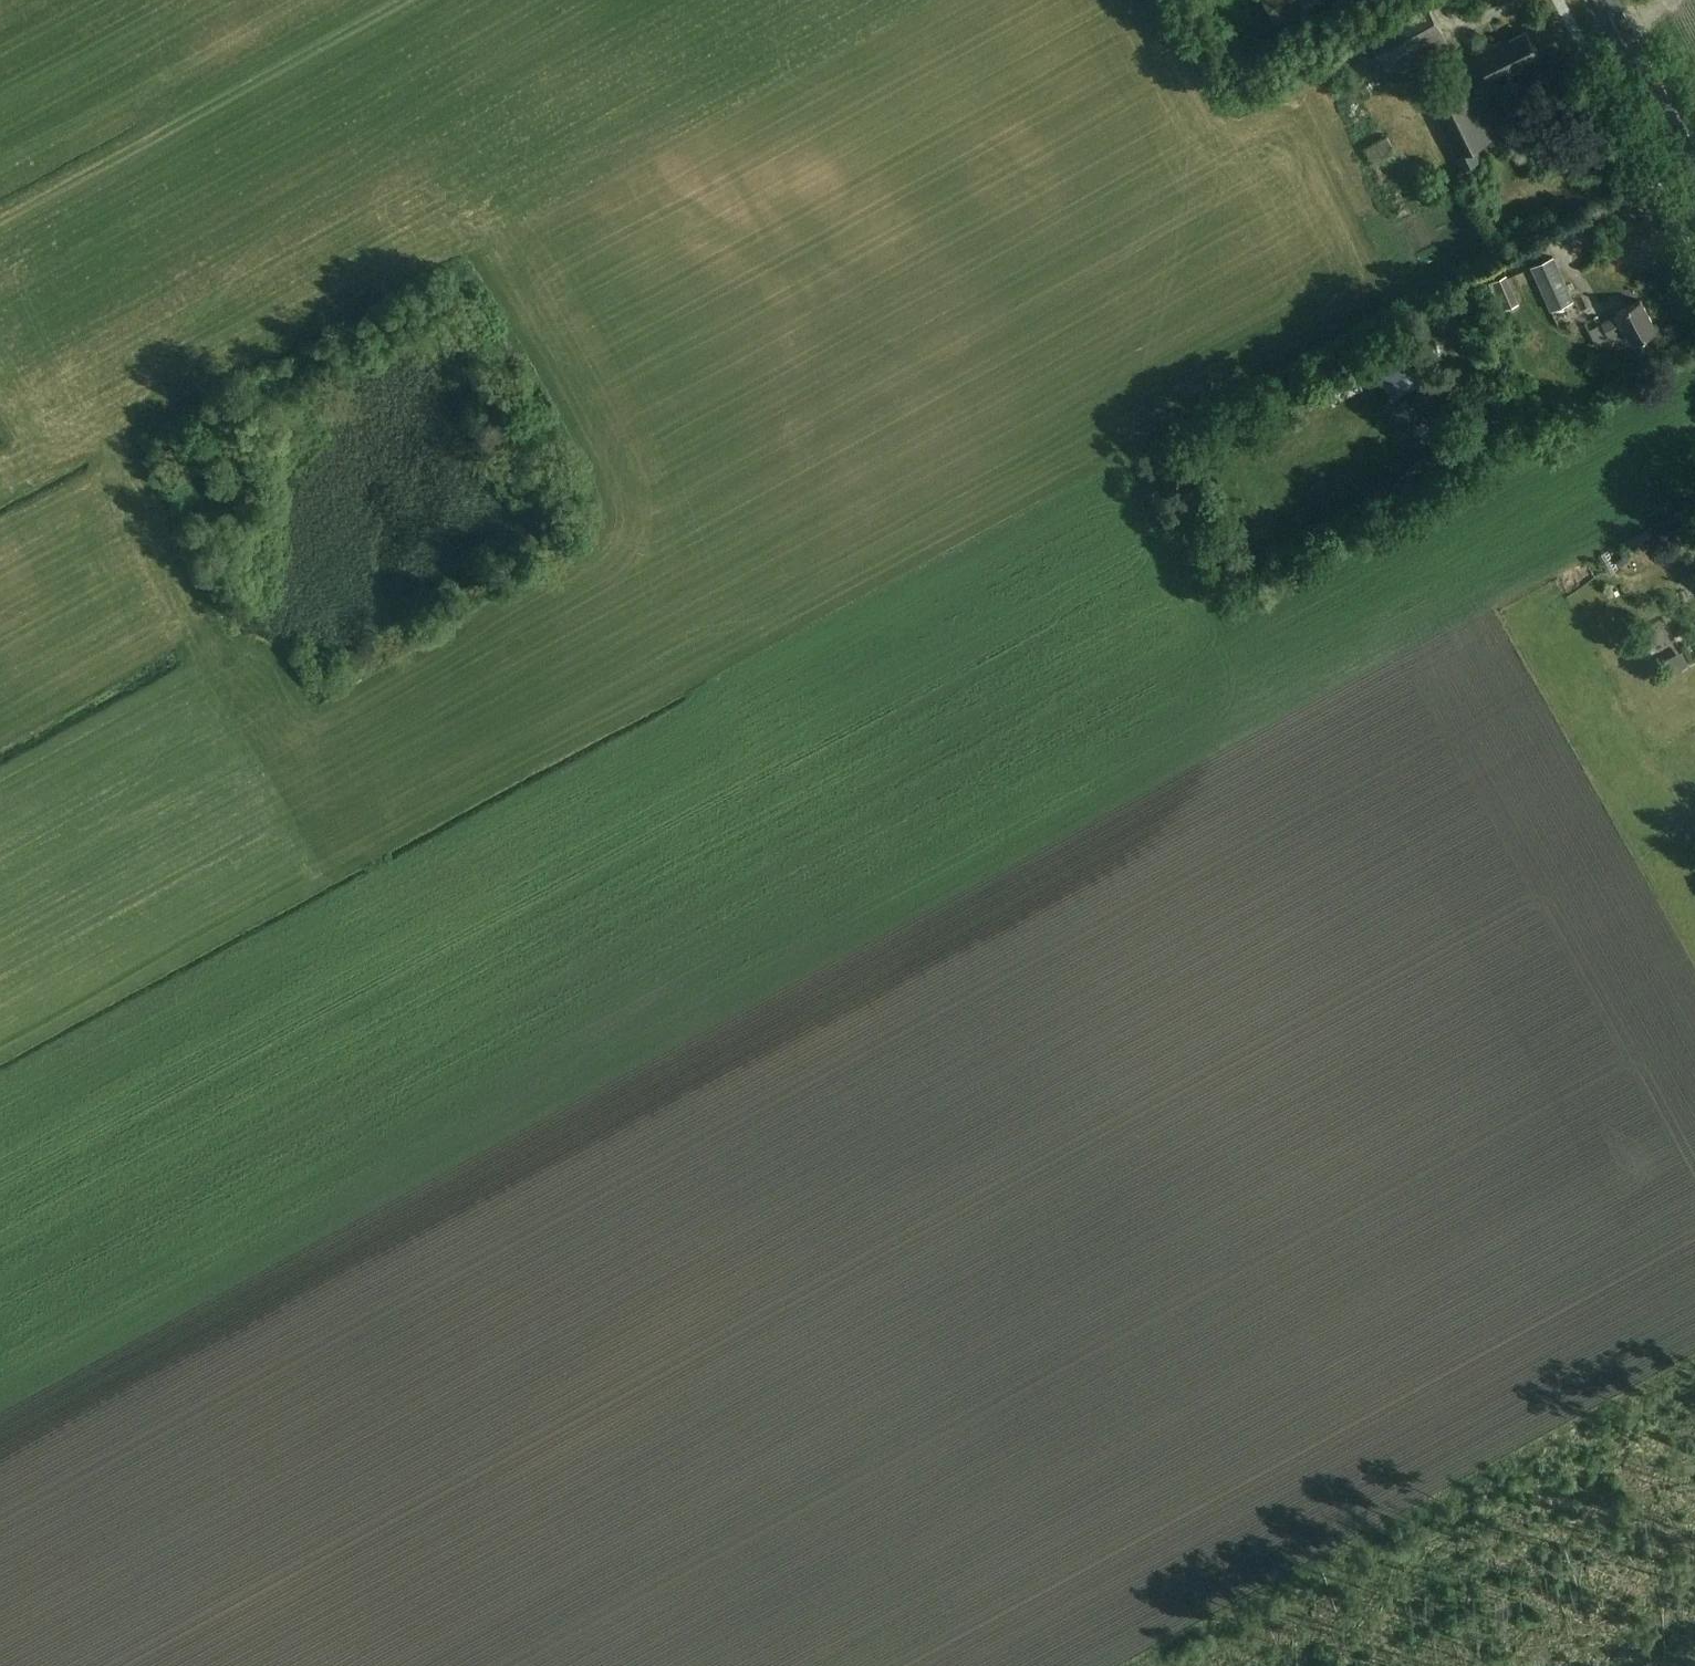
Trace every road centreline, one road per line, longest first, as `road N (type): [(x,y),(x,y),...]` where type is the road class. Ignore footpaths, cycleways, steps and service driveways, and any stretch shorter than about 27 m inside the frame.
road 1 (primary): [(1694,169),(1605,0)]

